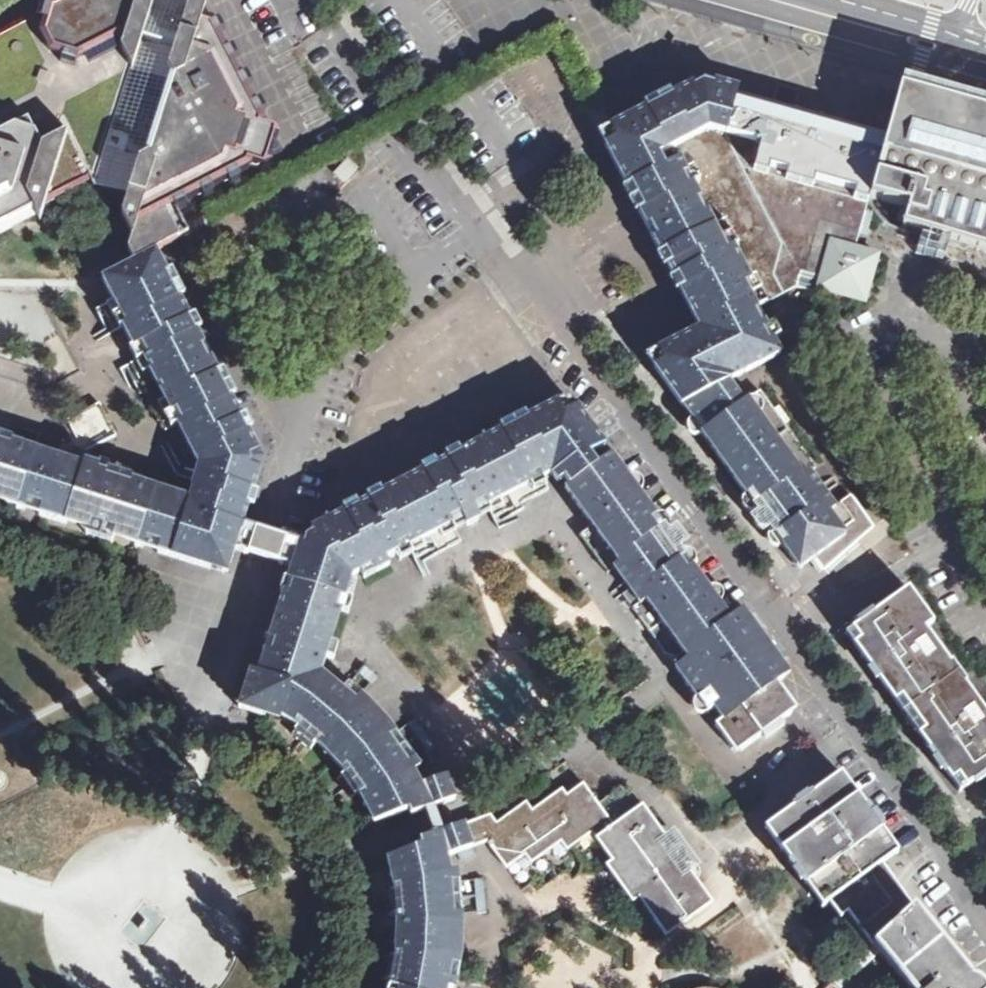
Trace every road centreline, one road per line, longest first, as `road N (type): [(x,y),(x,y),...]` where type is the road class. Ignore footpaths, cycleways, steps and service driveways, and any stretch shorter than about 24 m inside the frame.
road 1 (residential): [(609,377),(985,917)]
road 2 (unclassified): [(673,0),(985,88)]

